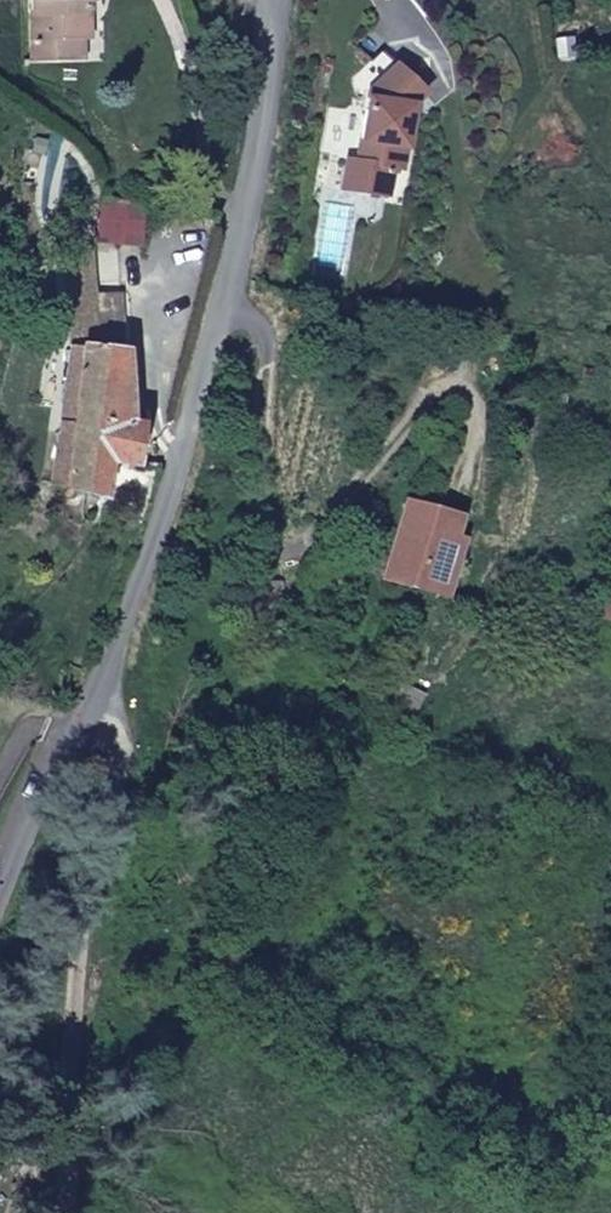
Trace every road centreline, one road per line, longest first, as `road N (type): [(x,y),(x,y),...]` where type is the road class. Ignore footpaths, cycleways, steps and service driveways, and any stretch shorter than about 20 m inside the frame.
road 1 (unclassified): [(0,962),(174,538),(264,189),(275,60)]
road 2 (track): [(81,1212),(81,1092),(161,843),(160,749),(119,671)]

